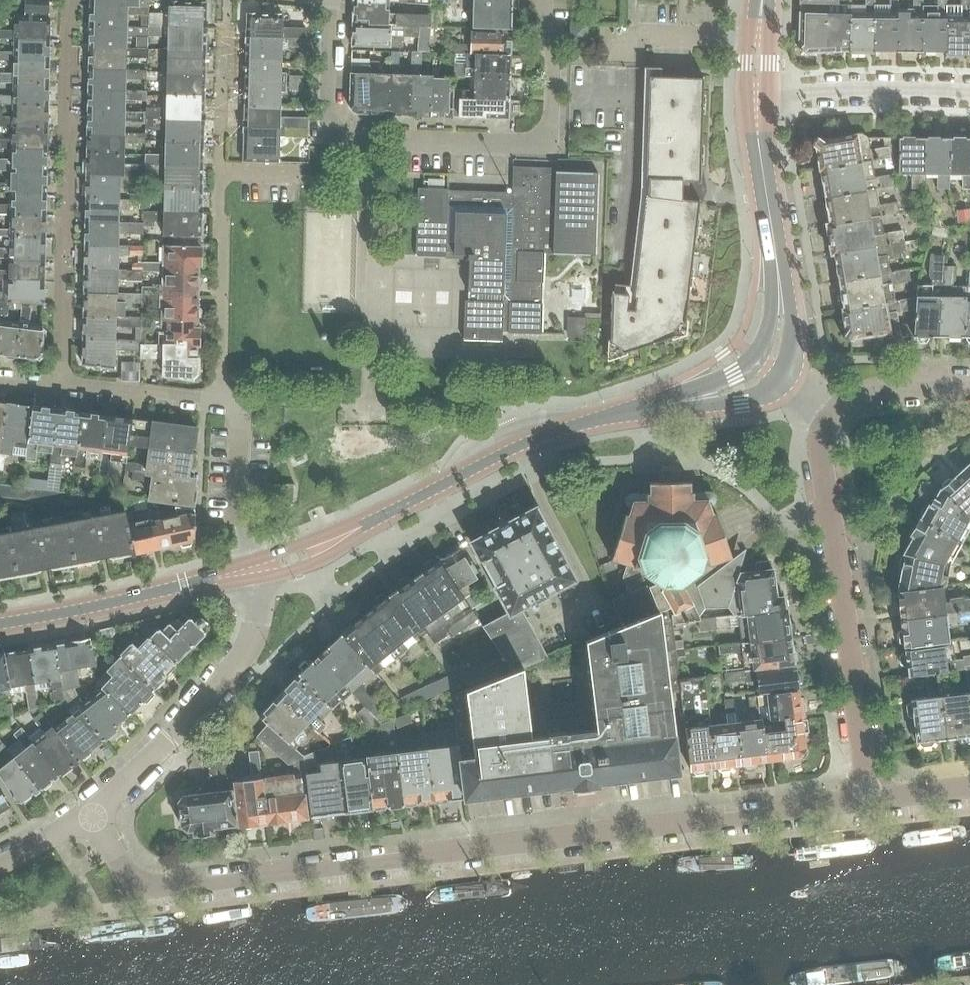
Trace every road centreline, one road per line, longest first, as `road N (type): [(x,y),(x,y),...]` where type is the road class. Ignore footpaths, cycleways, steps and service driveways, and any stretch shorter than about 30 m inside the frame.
road 1 (residential): [(868,799),(136,889),(91,812)]
road 2 (residential): [(330,0),(326,121),(348,143),(550,146),(553,59),(542,0)]
road 3 (residential): [(868,799),(820,449),(833,414)]
road 4 (residential): [(64,380),(73,0)]
road 5 (residential): [(91,812),(244,655),(257,618),(253,580)]
road 6 (tertiary): [(783,379),(792,353),(792,305),(765,148),(765,92)]
road 7 (tertiary): [(748,92),(772,308),(754,359)]
road 8 (tertiary): [(394,510),(518,446),(640,410)]
road 9 (residential): [(220,397),(219,172)]
road 10 (residential): [(765,92),(969,92)]
road 11 (tertiary): [(188,584),(0,623)]
road 12 (residential): [(247,546),(236,497),(242,405),(220,404),(220,397)]
road 13 (tertiary): [(253,580),(324,559),(394,510)]
road 14 (residential): [(220,397),(64,380)]
road 15 (tertiary): [(394,510),(250,560)]
road 16 (tertiary): [(640,410),(741,402),(783,379)]
road 17 (residential): [(969,386),(872,390),(833,414)]
road 18 (tertiary): [(754,359),(640,410)]

